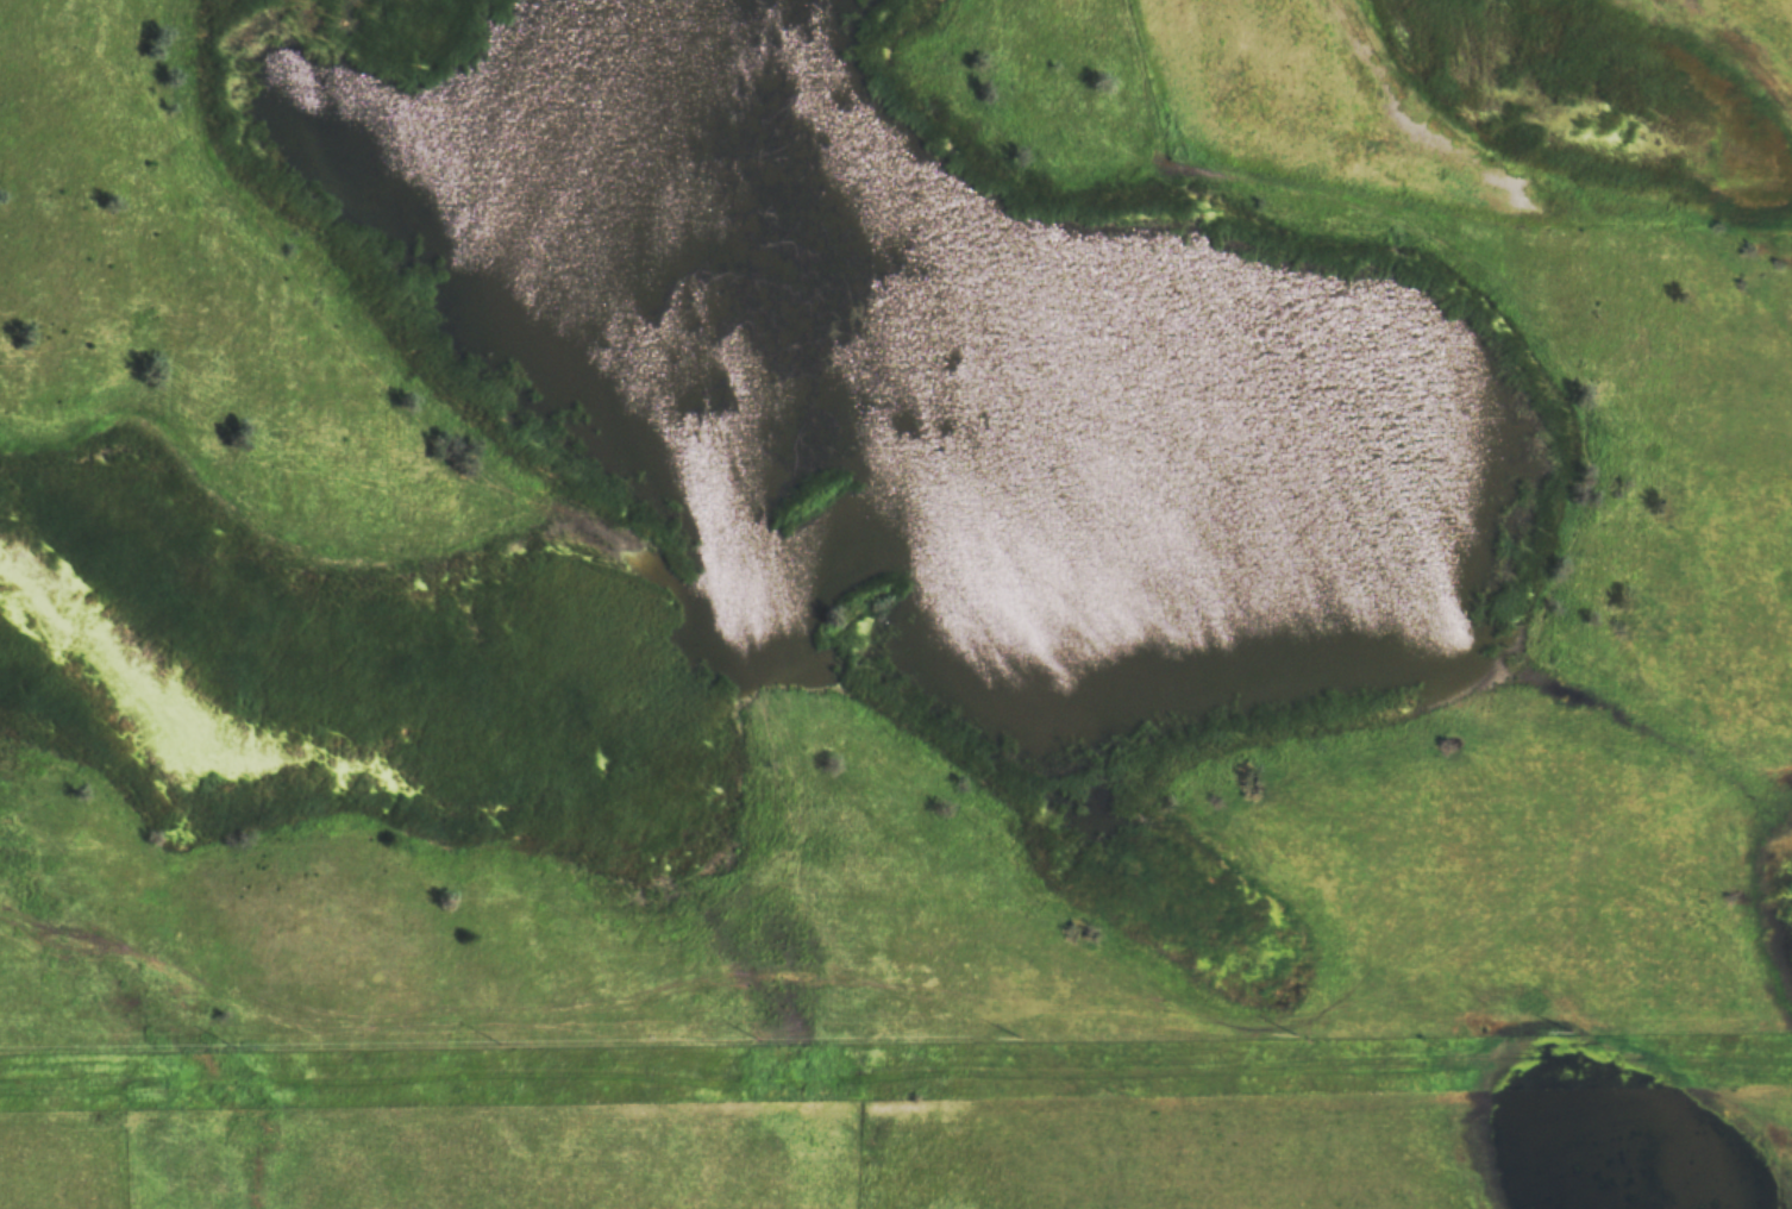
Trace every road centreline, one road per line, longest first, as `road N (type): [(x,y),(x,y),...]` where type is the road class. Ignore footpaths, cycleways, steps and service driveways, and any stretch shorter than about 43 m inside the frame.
road 1 (residential): [(0,1081),(1791,1058)]

